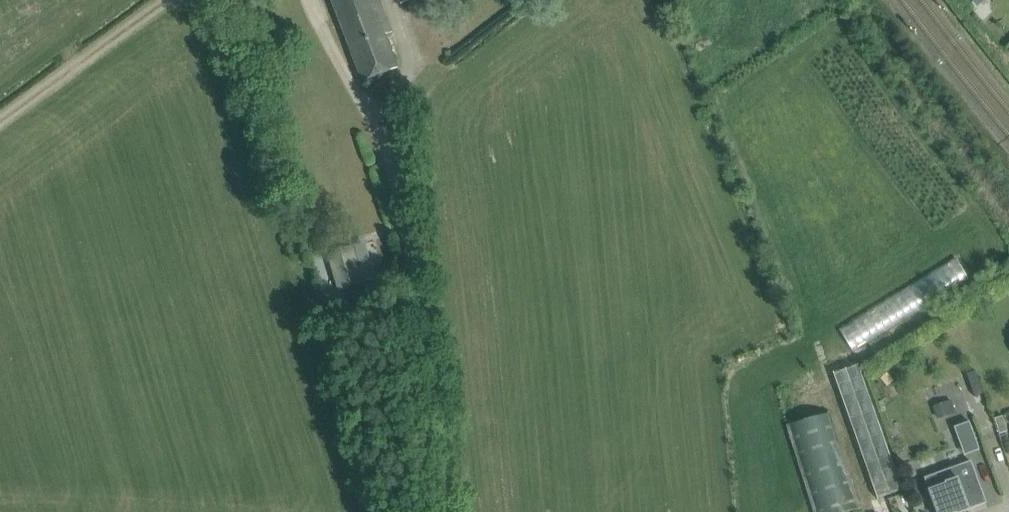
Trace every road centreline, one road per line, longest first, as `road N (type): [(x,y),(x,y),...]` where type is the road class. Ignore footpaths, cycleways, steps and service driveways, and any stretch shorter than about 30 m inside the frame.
road 1 (track): [(167,0),(0,120)]

